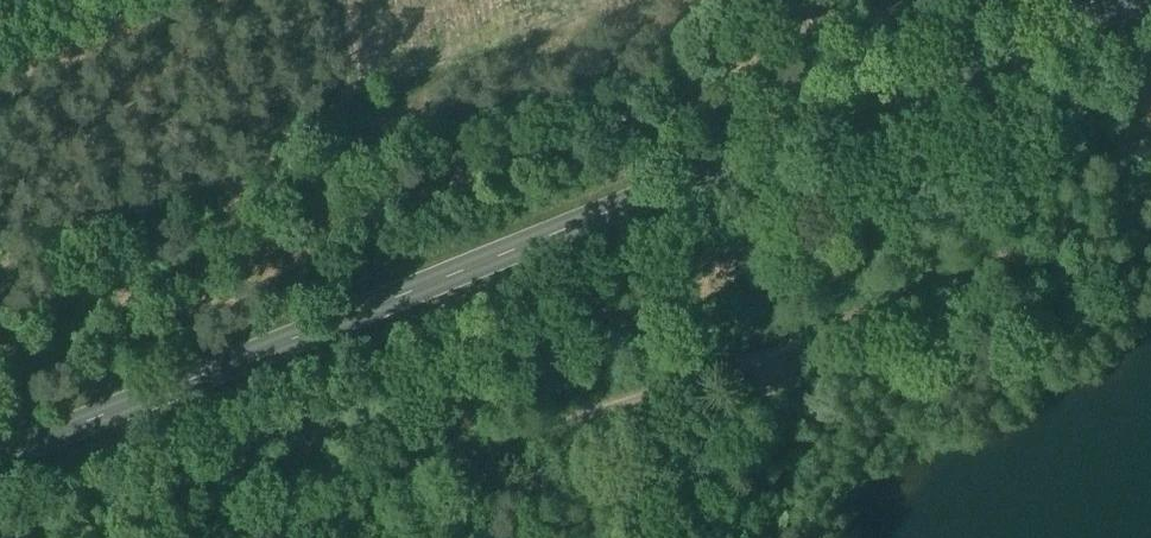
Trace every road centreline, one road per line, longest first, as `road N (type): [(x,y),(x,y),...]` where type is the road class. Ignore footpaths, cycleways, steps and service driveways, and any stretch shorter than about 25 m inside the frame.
road 1 (secondary): [(0,451),(1134,0)]
road 2 (track): [(256,537),(1150,194)]
road 3 (track): [(394,293),(345,0)]
road 4 (track): [(829,156),(803,0)]

